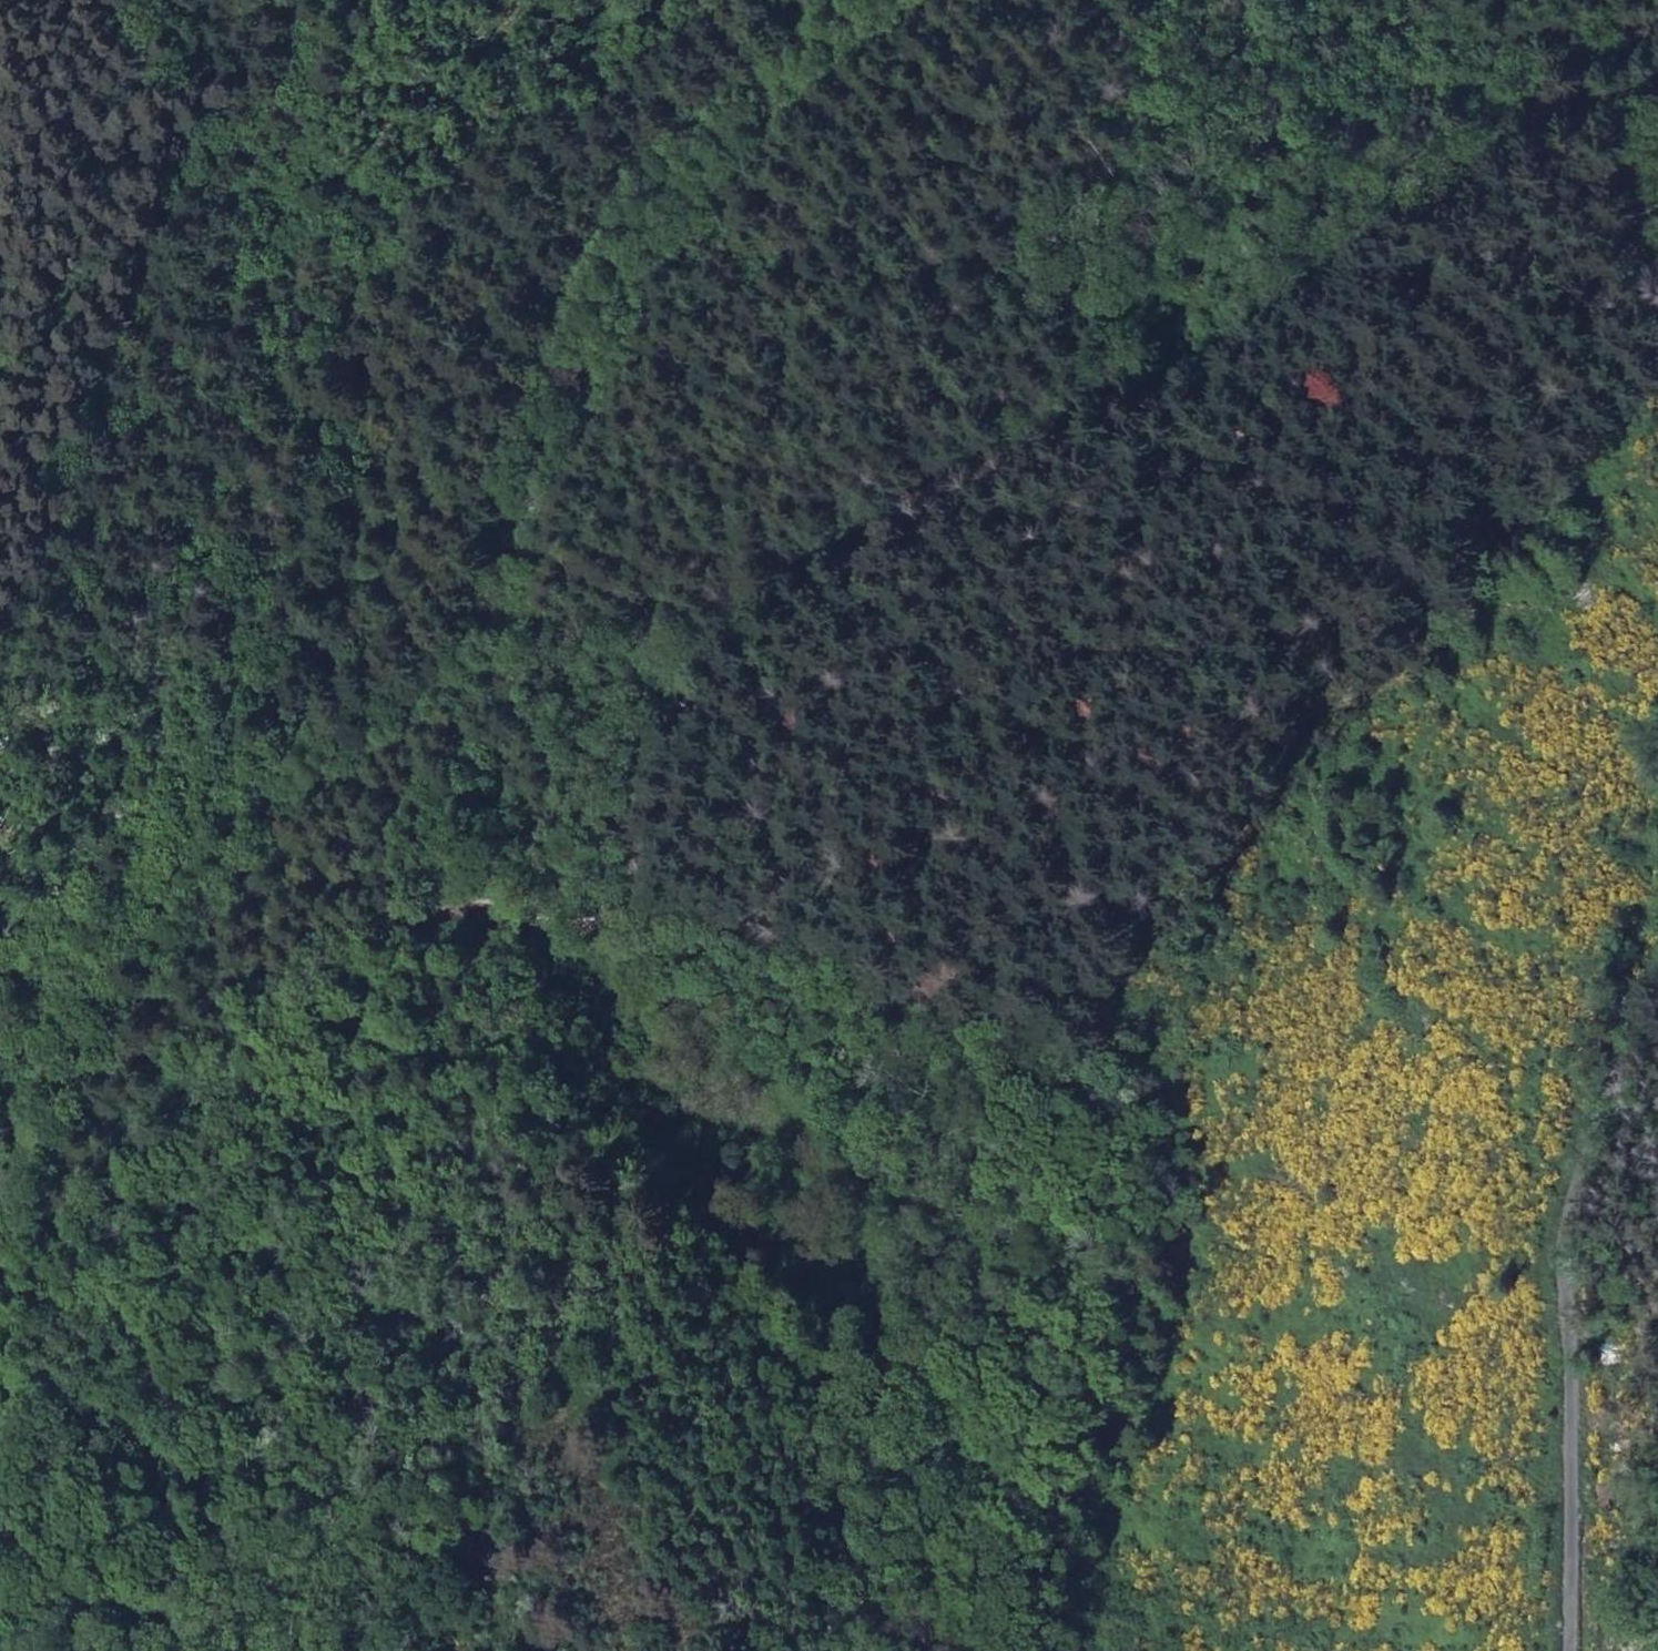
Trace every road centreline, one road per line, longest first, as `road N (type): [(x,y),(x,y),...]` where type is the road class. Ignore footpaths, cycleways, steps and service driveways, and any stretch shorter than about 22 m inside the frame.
road 1 (track): [(0,1424),(239,1098),(362,973),(573,930),(696,684),(829,563),(1441,208),(1643,0)]
road 2 (unclassified): [(1657,1001),(1614,1070),(1584,1136),(1570,1193),(1569,1650)]

